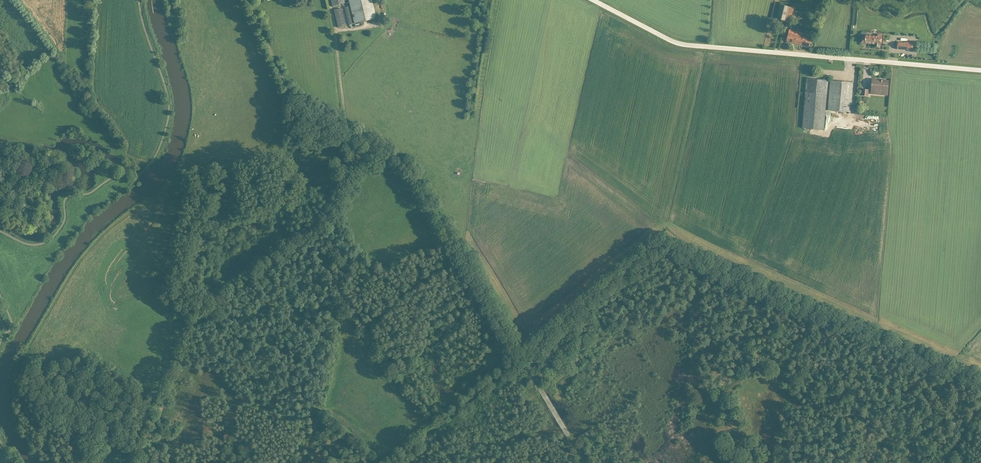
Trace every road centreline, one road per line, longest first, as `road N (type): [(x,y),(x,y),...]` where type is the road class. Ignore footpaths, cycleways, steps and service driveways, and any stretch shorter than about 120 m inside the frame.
road 1 (track): [(249,0),(289,91),(413,176),(584,462)]
road 2 (unclassified): [(593,0),(678,45),(980,70)]

